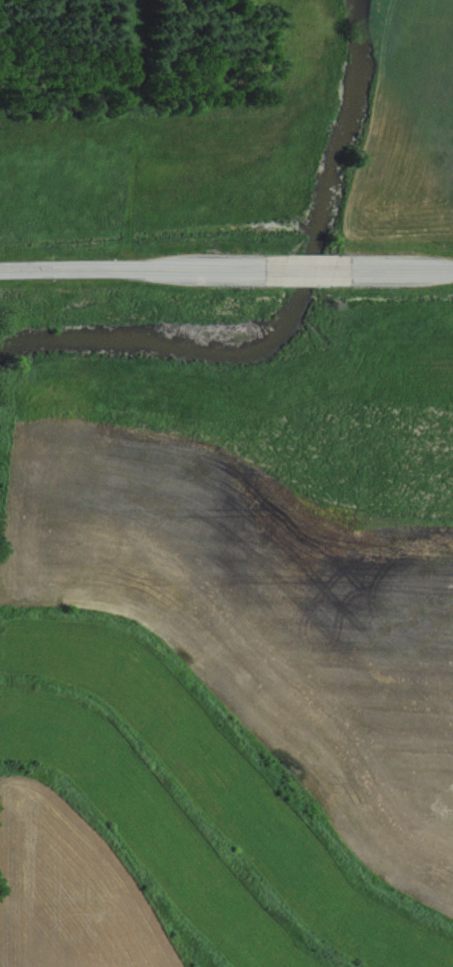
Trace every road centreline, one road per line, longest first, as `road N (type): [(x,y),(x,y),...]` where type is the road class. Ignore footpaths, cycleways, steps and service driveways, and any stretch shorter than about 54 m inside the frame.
road 1 (primary): [(0,271),(452,269)]

